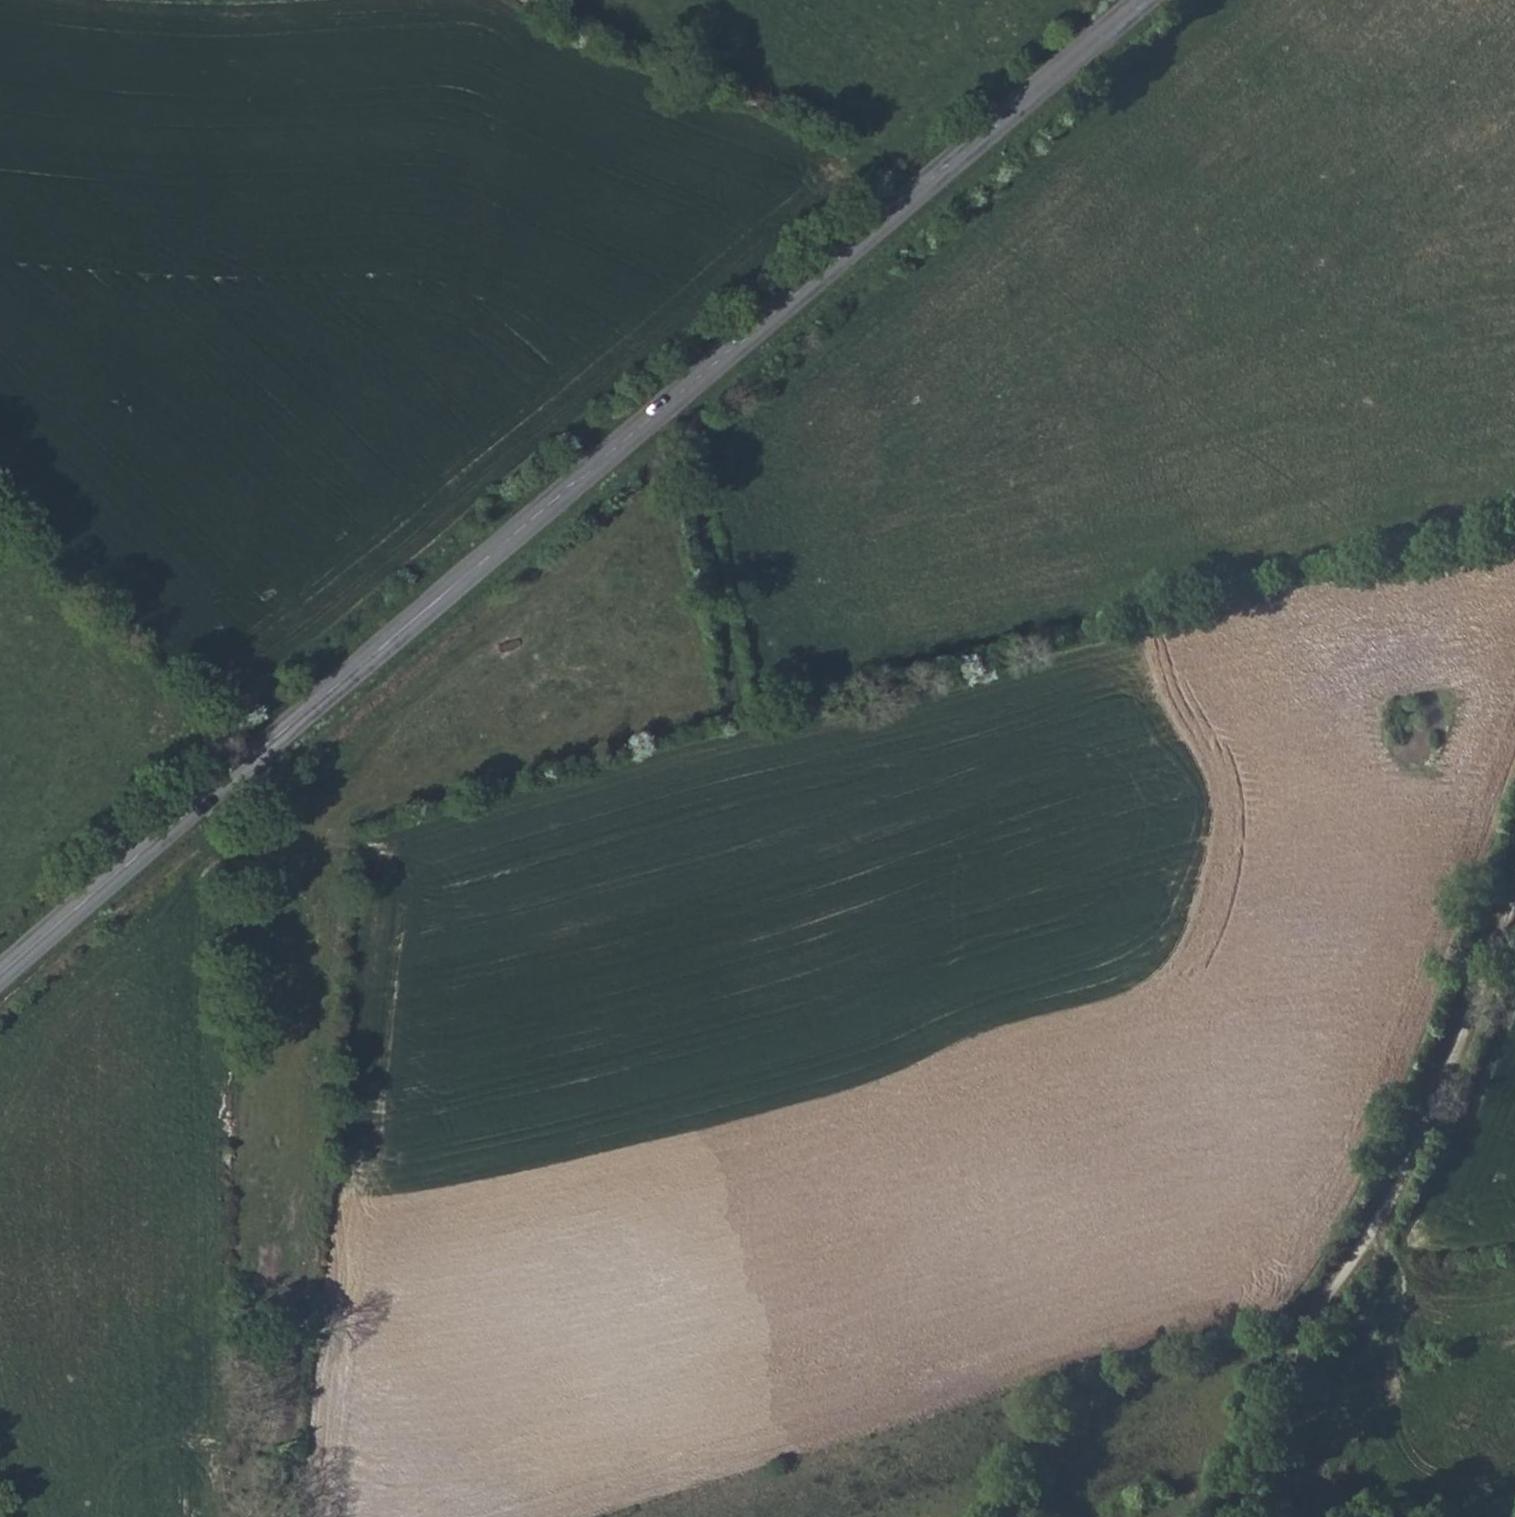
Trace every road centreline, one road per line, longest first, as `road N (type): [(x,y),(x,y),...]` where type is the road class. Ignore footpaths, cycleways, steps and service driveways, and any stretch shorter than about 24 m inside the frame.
road 1 (tertiary): [(0,978),(1144,0)]
road 2 (track): [(1260,1516),(1307,1329),(1377,1224),(1514,930)]

